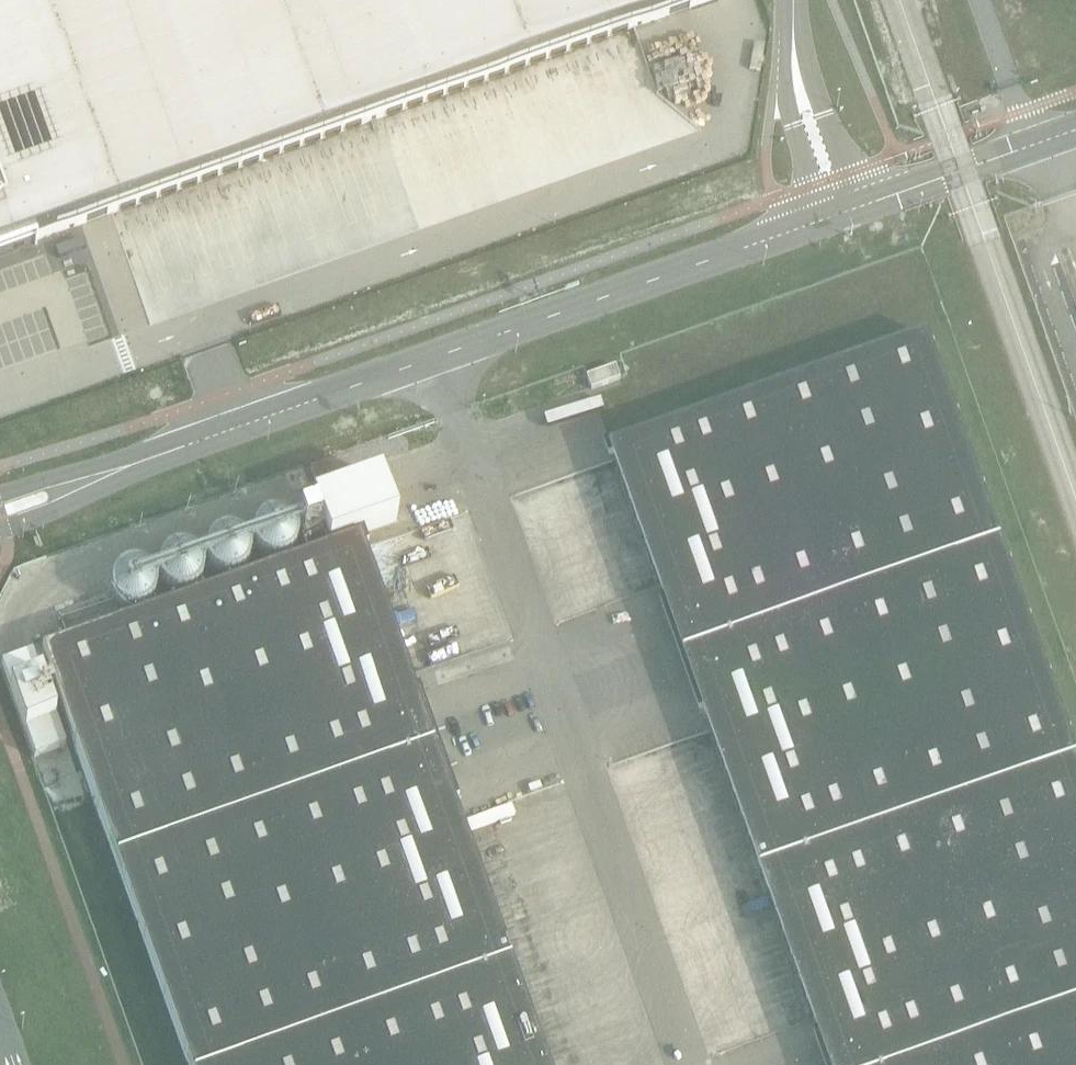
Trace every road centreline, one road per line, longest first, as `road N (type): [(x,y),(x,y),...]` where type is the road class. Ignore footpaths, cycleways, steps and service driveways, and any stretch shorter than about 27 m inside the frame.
road 1 (unclassified): [(151,457),(822,220)]
road 2 (unclassified): [(862,205),(1075,130)]
road 3 (unclassified): [(793,25),(783,96),(822,220)]
road 4 (unclassified): [(862,205),(793,25)]
road 5 (unclassified): [(0,530),(151,457)]
road 6 (unclassified): [(151,457),(0,495)]

